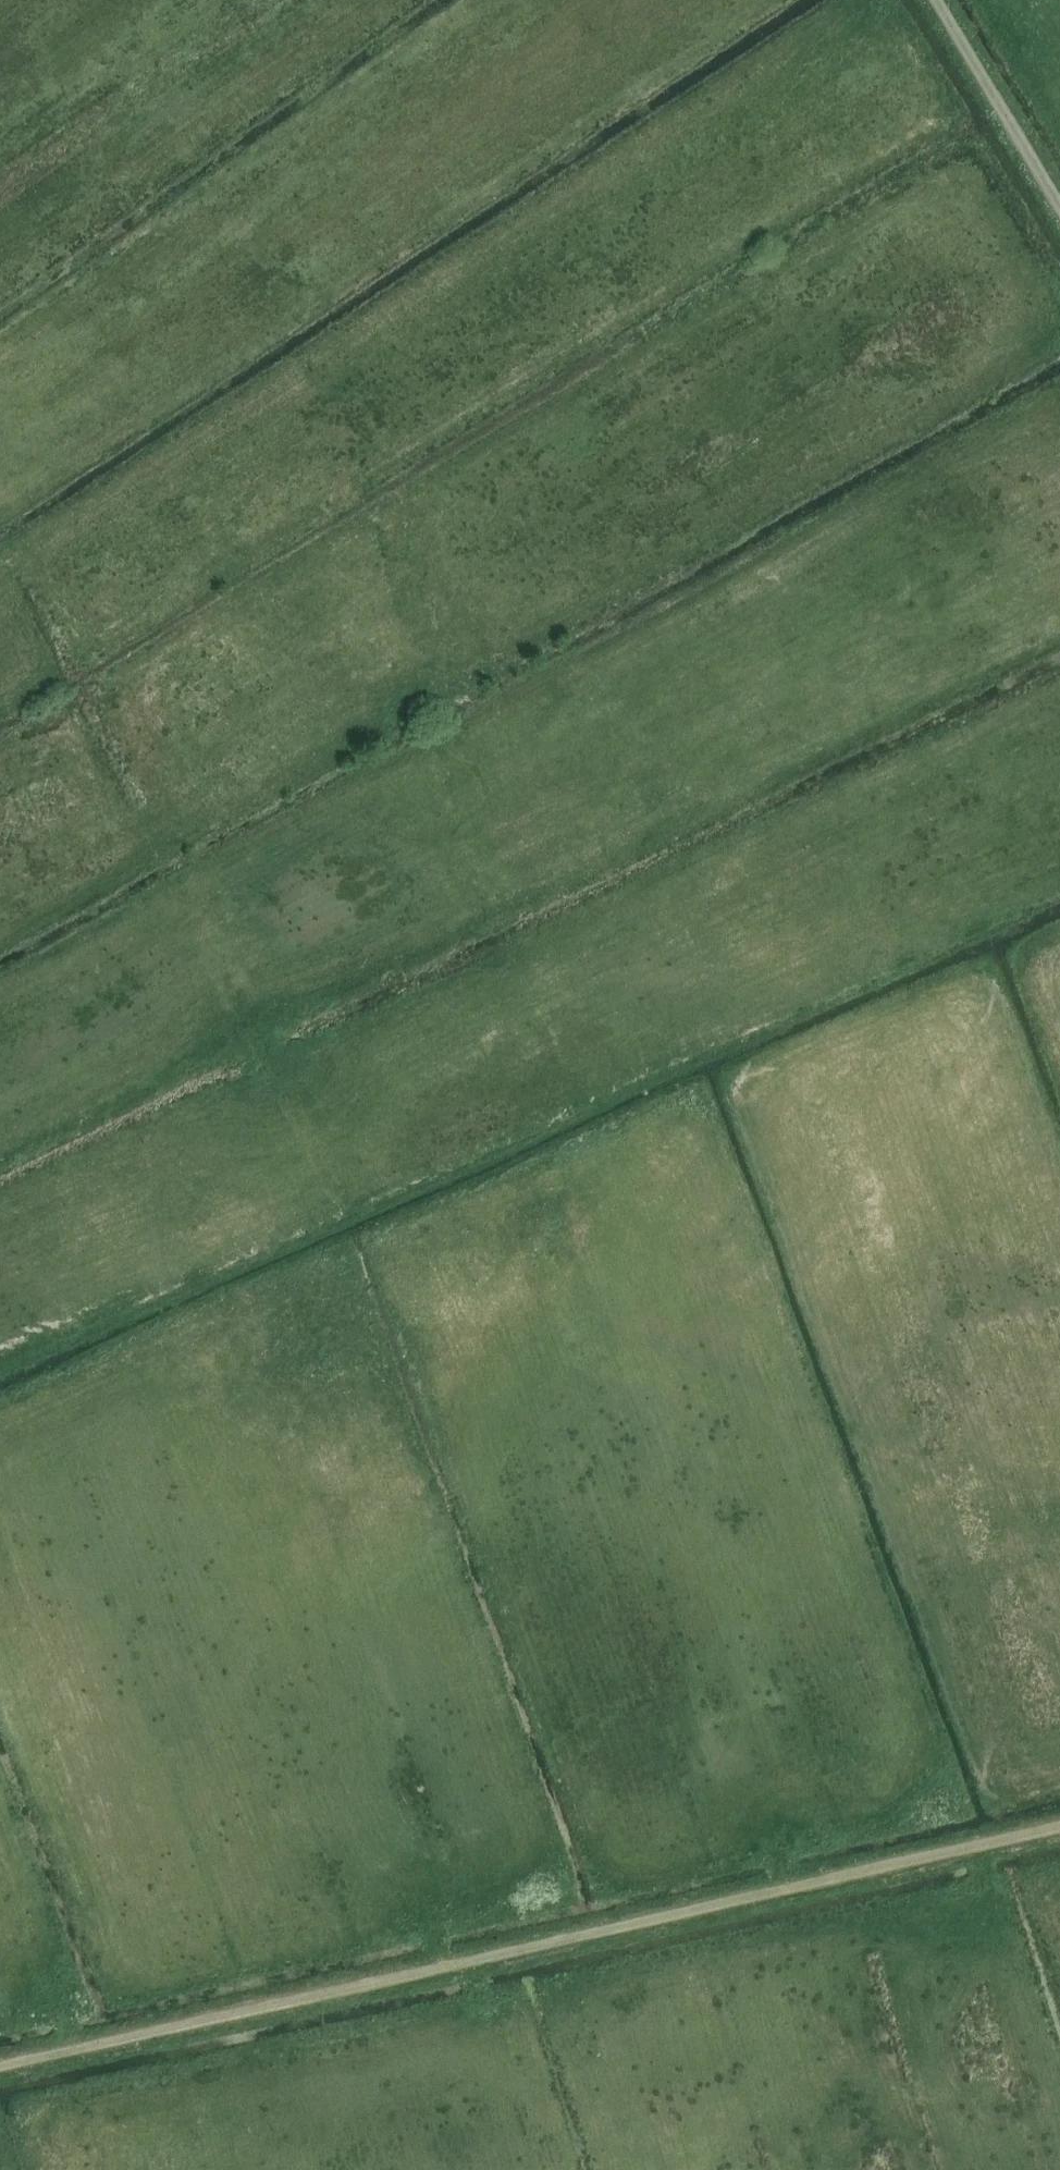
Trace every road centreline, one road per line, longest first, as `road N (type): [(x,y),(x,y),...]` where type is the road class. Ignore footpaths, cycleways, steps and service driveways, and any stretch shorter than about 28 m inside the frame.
road 1 (track): [(0,2068),(1059,1833)]
road 2 (track): [(934,0),(1059,209)]

